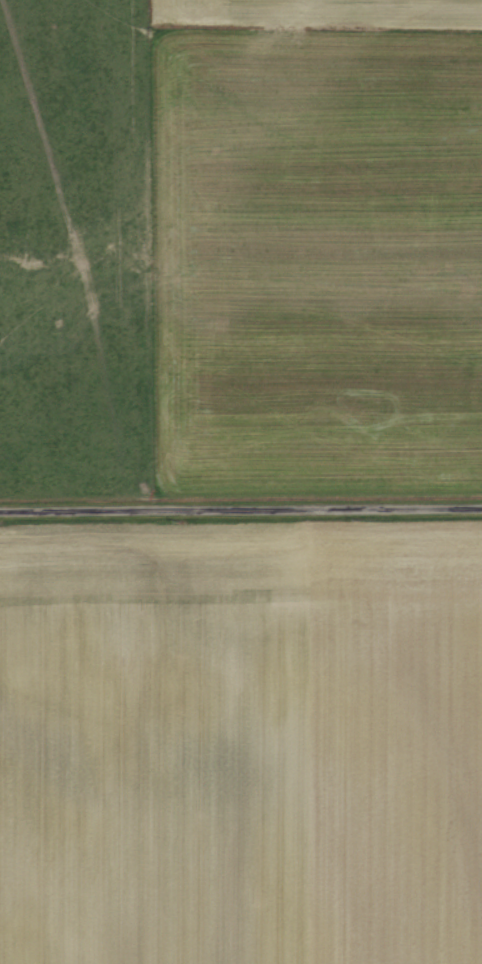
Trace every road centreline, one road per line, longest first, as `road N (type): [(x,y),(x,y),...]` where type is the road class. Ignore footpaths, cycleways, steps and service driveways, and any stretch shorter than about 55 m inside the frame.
road 1 (residential): [(0,510),(481,506)]

